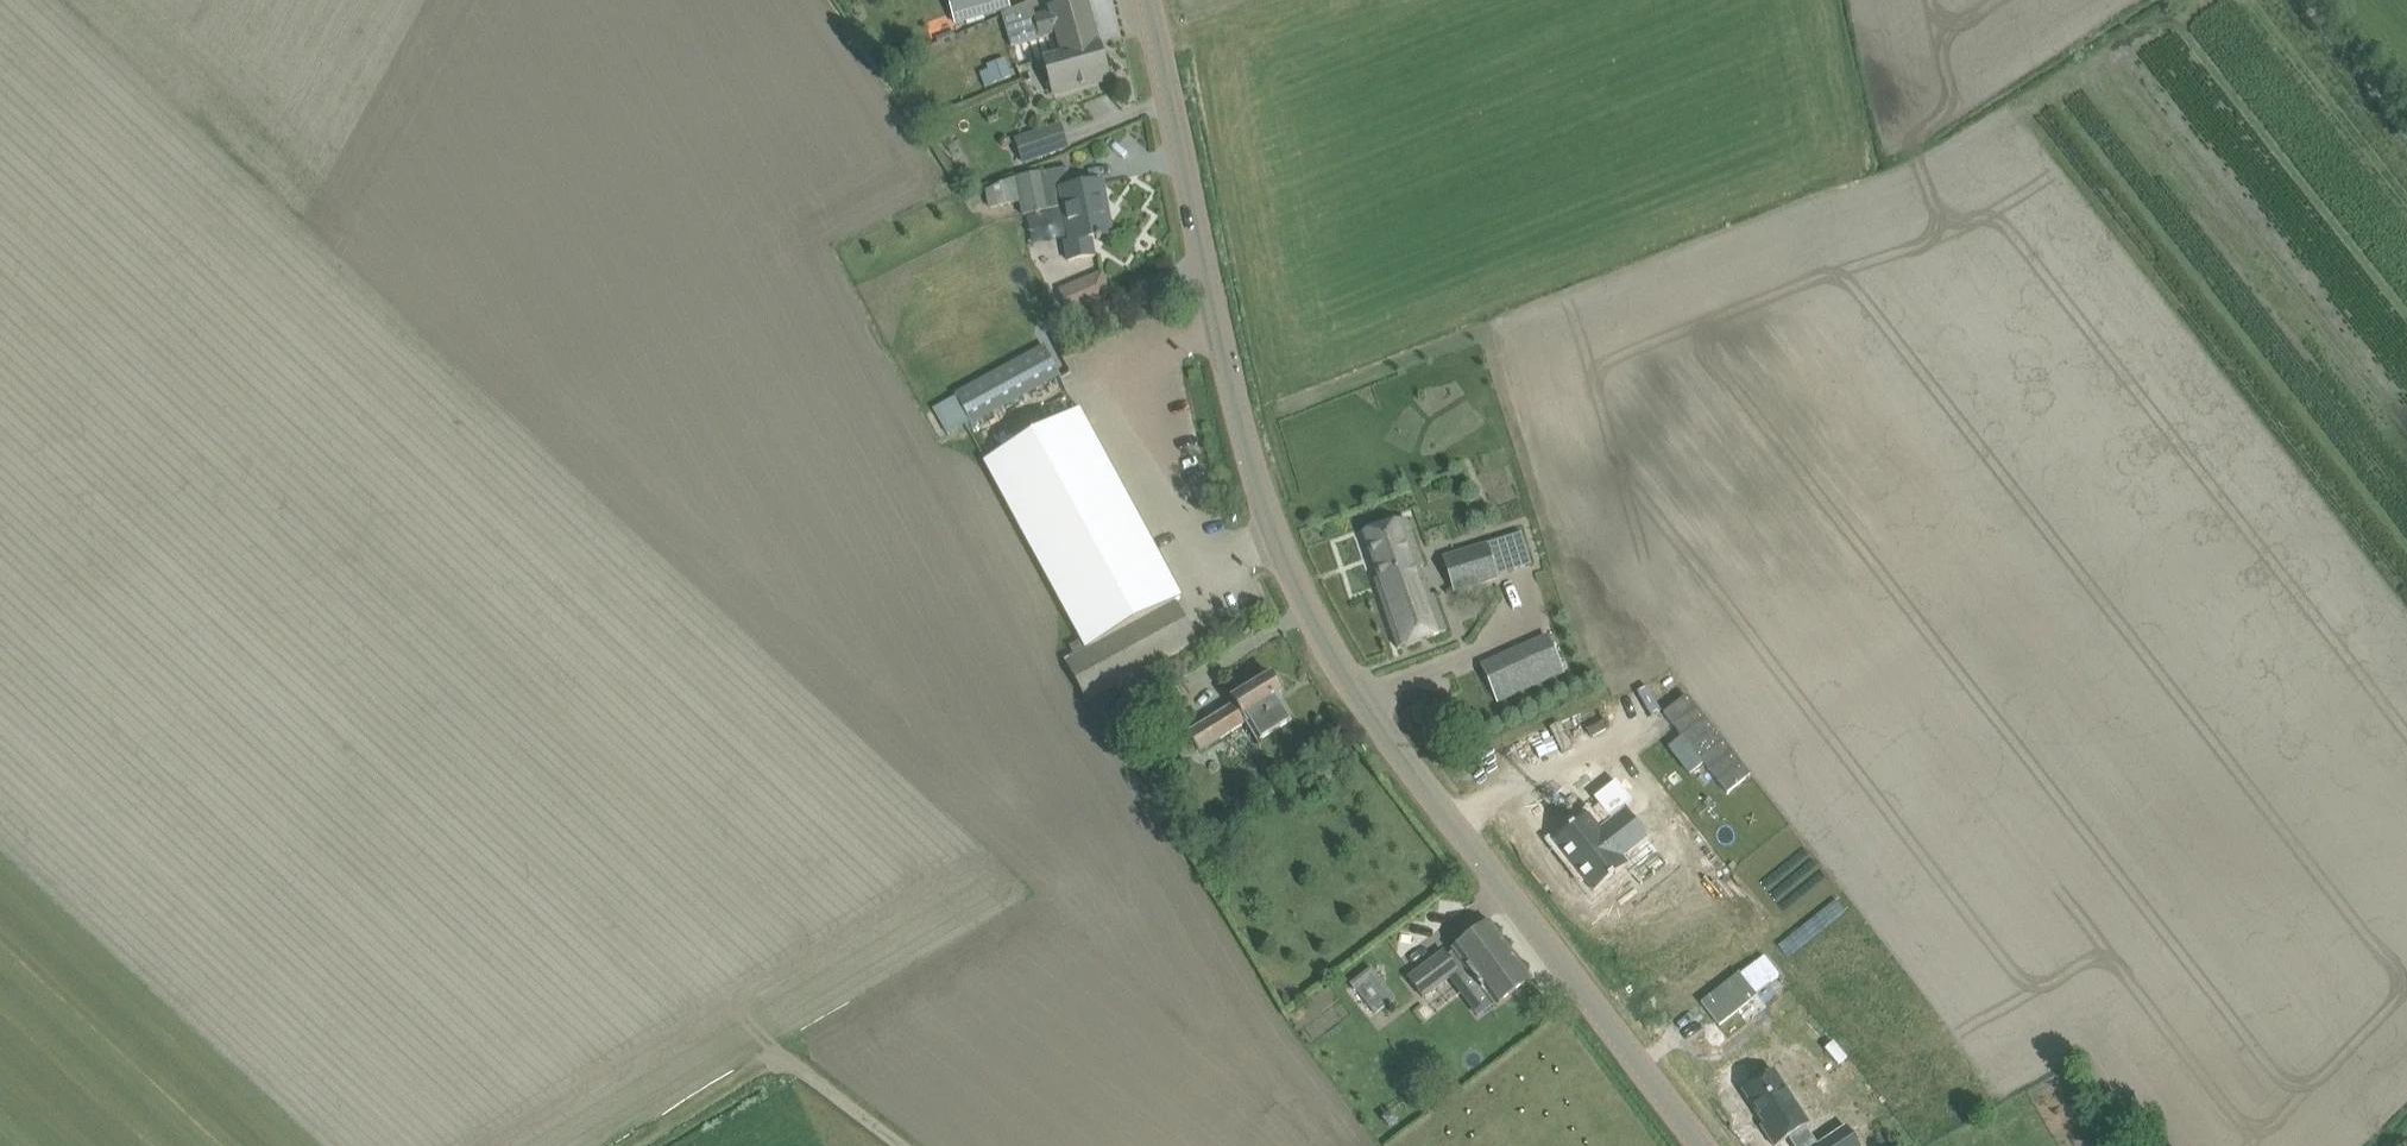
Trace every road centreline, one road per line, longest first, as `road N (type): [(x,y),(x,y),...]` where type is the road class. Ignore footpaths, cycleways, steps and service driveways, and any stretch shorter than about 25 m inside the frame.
road 1 (tertiary): [(1696,1145),(1340,691),(1294,607),(1247,470),(1135,0)]

